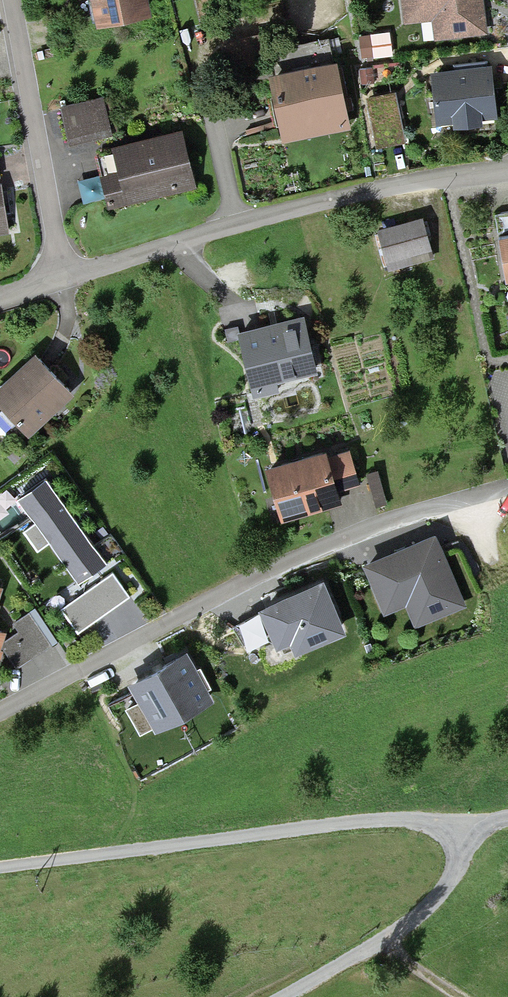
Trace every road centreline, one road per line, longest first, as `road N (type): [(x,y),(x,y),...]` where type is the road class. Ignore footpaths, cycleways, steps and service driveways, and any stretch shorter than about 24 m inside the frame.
road 1 (residential): [(498,489),(373,524),(0,713)]
road 2 (residential): [(507,169),(301,206),(57,277)]
road 3 (track): [(0,869),(362,822),(455,825)]
road 4 (residential): [(7,0),(57,277)]
road 5 (track): [(455,825),(461,859),(421,910),(287,996)]

